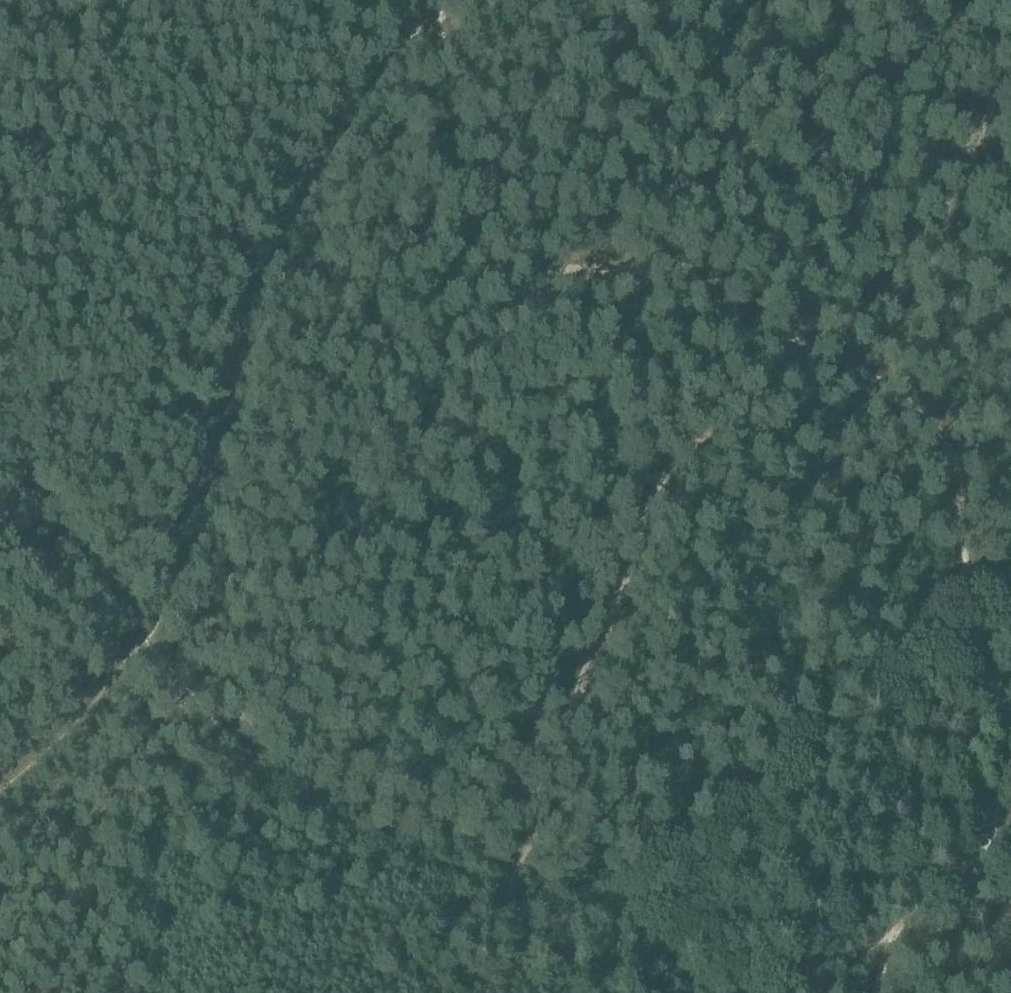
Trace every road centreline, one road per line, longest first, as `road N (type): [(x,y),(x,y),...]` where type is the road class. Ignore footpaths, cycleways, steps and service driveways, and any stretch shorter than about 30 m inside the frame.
road 1 (track): [(448,0),(266,288),(200,513),(144,649)]
road 2 (track): [(144,649),(0,458)]

